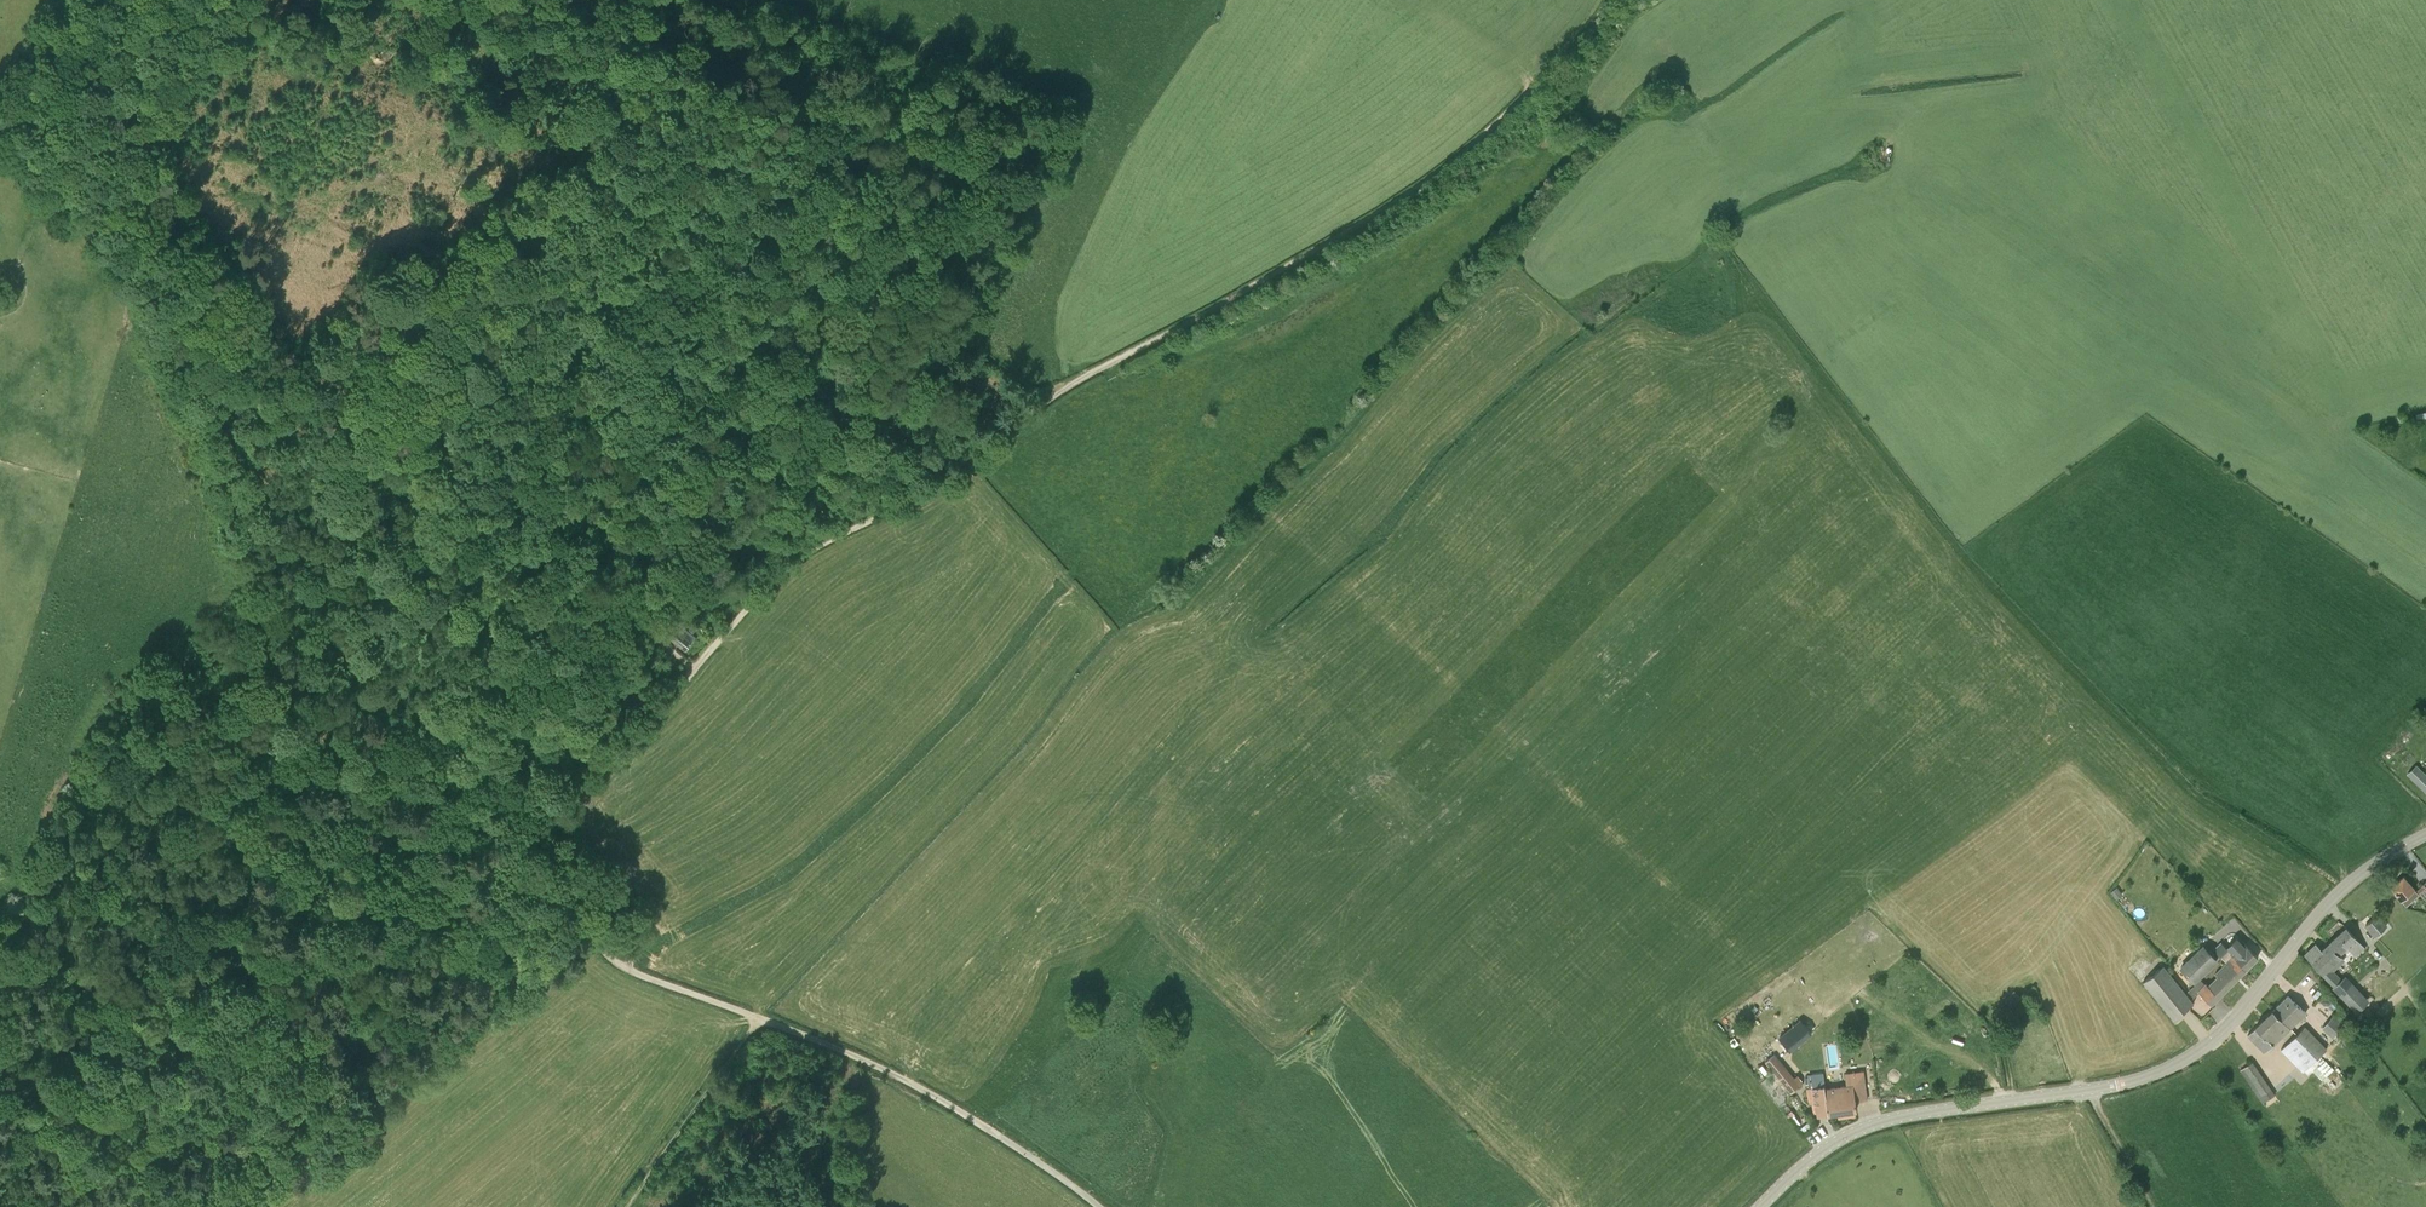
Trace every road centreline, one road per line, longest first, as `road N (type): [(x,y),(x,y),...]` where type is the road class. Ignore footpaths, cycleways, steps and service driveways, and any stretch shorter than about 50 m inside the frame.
road 1 (track): [(692,668),(803,555),(915,497),(1075,382),(1424,184),(1543,81),(1610,0)]
road 2 (unclassified): [(1760,1206),(1819,1152),(1869,1126),(2118,1084),(2180,1061),(2241,1012),(2345,887),(2425,834)]
road 3 (track): [(237,1206),(458,1034),(573,899)]
road 4 (track): [(1099,1206),(932,1094),(759,1017)]
road 5 (track): [(546,841),(567,789),(692,668)]
road 6 (track): [(628,1206),(759,1017)]
road 7 (track): [(759,1017),(619,964),(573,899)]
road 8 (track): [(2093,1089),(2151,1206)]

